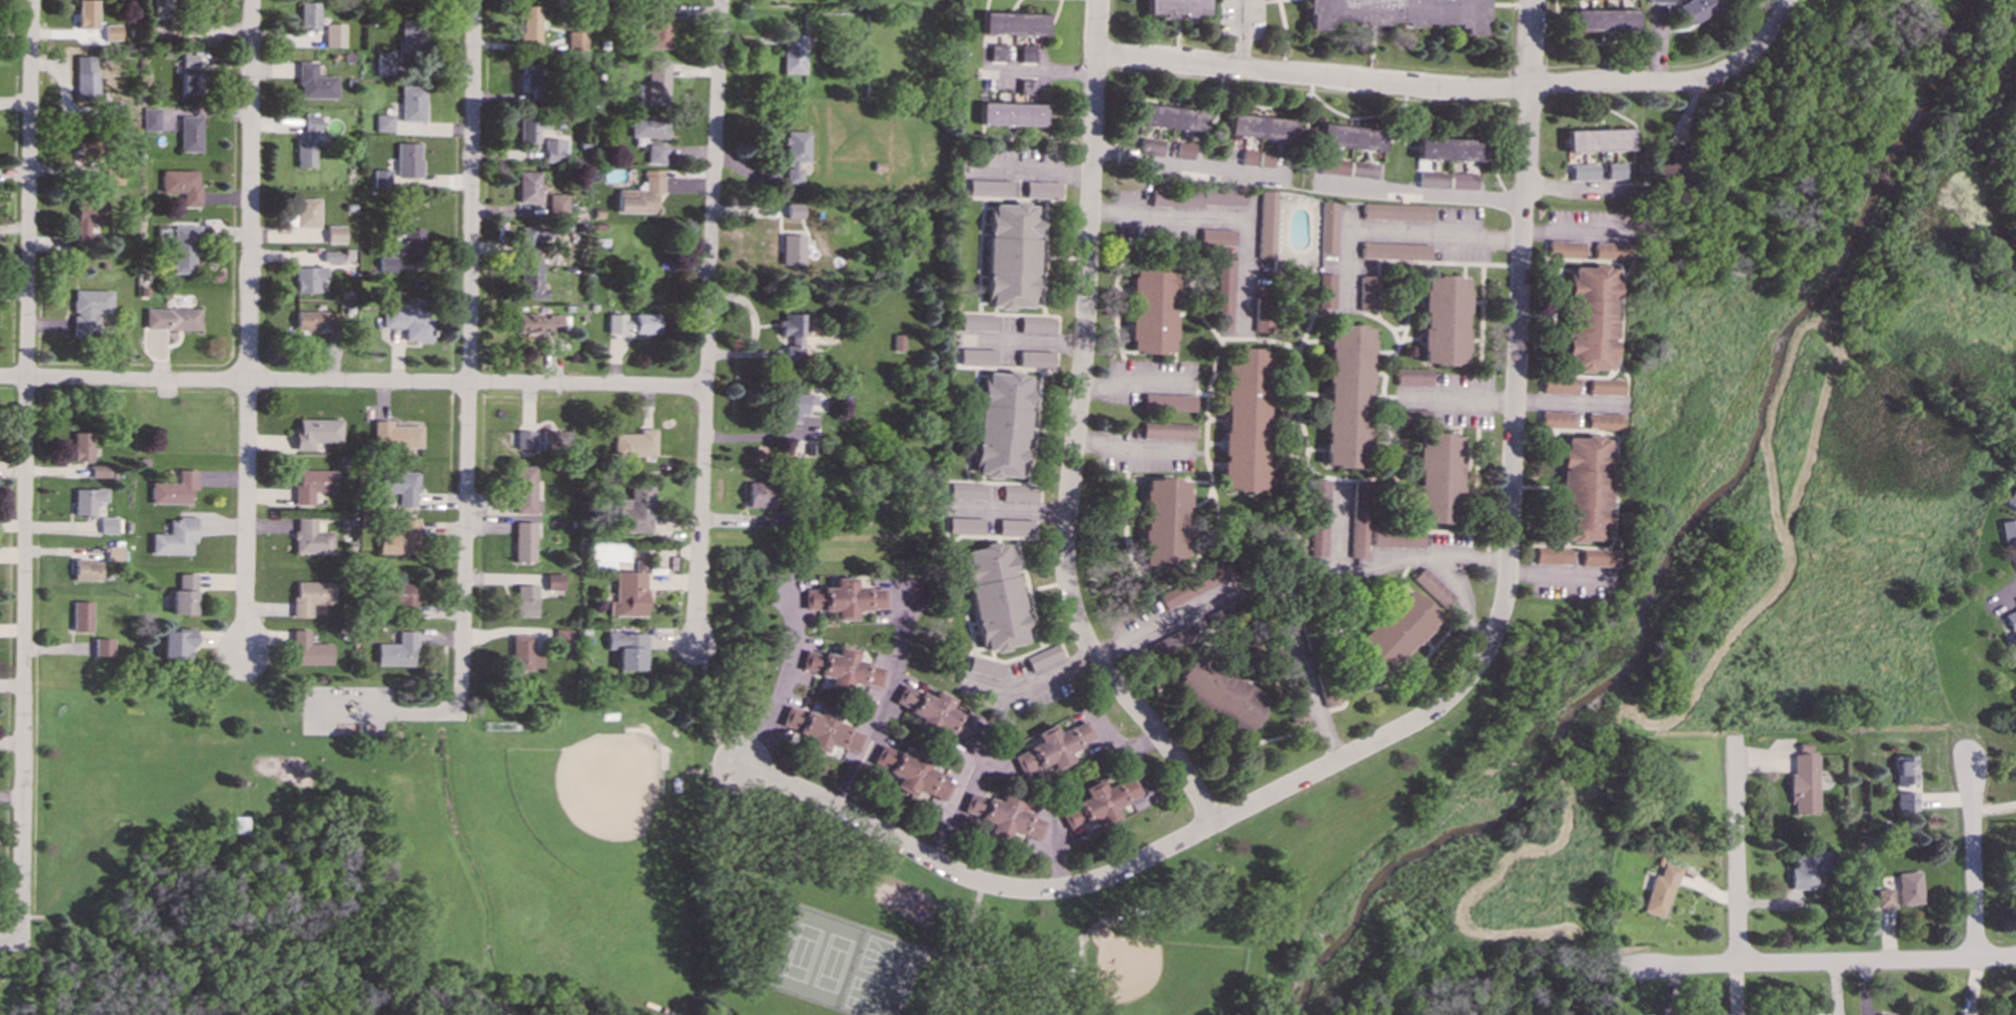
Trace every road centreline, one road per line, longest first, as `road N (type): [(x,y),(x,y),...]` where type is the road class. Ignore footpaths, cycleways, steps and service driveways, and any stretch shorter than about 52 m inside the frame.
road 1 (residential): [(1535,0),(1508,573),(1492,639),(1439,706),(1214,826)]
road 2 (residential): [(33,0),(19,935)]
road 3 (residential): [(1099,0),(1086,345),(1065,561),(1092,653),(1170,750),(1214,826)]
road 4 (residential): [(473,0),(460,703),(448,715),(315,712)]
road 5 (residential): [(705,388),(0,378)]
road 6 (residential): [(1743,63),(1699,82),(1485,91),(1097,54)]
road 7 (residential): [(251,0),(244,649)]
road 8 (residential): [(722,0),(697,648)]
road 9 (residential): [(1214,826),(1111,877),(1015,890),(957,875),(823,800),(746,768)]
road 10 (residential): [(2015,957),(1645,968)]
road 11 (residential): [(1734,739),(1740,965)]
road 12 (residential): [(1968,763),(1976,961)]

